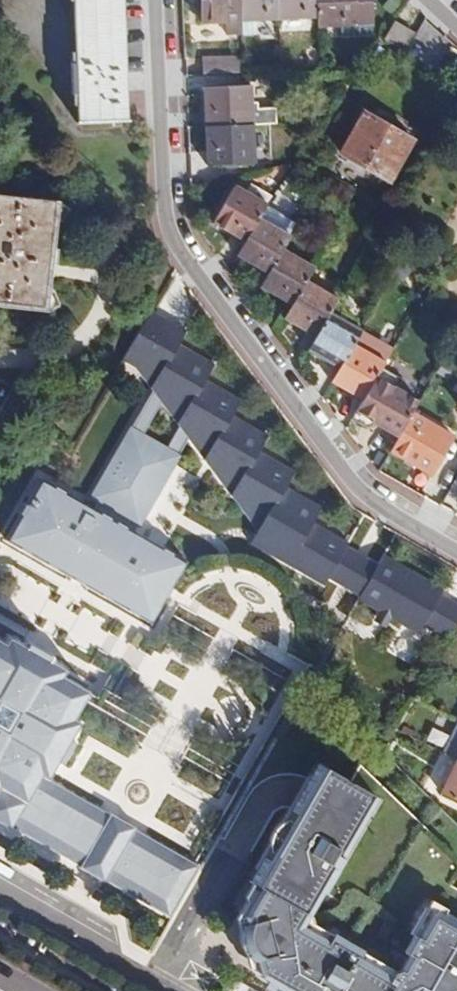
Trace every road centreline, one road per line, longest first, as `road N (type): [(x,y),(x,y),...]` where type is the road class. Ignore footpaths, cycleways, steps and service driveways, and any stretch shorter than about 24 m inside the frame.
road 1 (residential): [(156,0),(164,199),(175,244),(356,487),(456,554)]
road 2 (residential): [(170,990),(0,893)]

